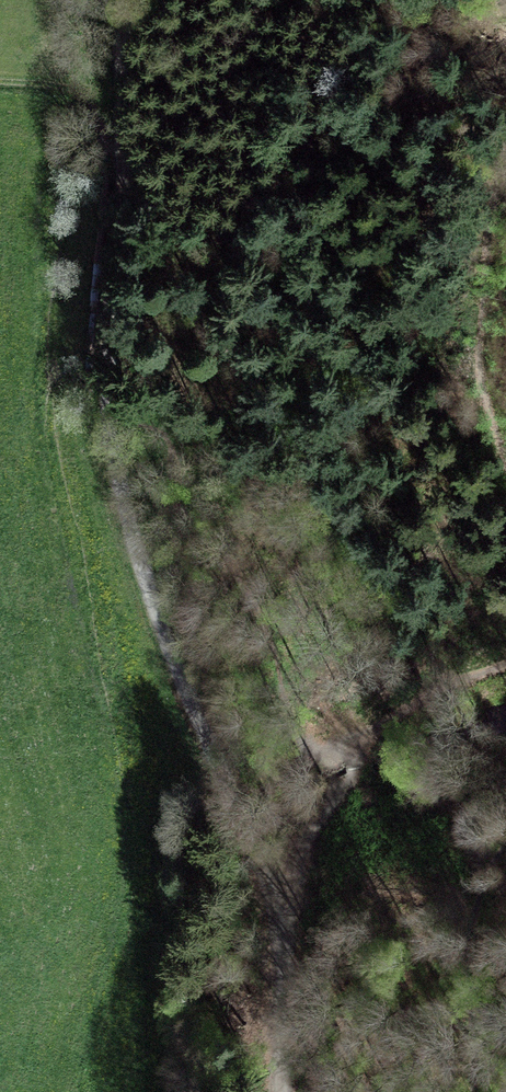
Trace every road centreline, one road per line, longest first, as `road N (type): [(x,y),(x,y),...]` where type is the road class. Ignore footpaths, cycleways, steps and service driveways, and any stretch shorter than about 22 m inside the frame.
road 1 (track): [(123,0),(95,387),(165,643),(213,768),(277,877),(285,1091)]
road 2 (track): [(277,877),(350,778),(379,723),(505,665)]
road 3 (track): [(505,452),(477,296),(505,143)]
road 4 (track): [(0,82),(60,84),(116,124)]

